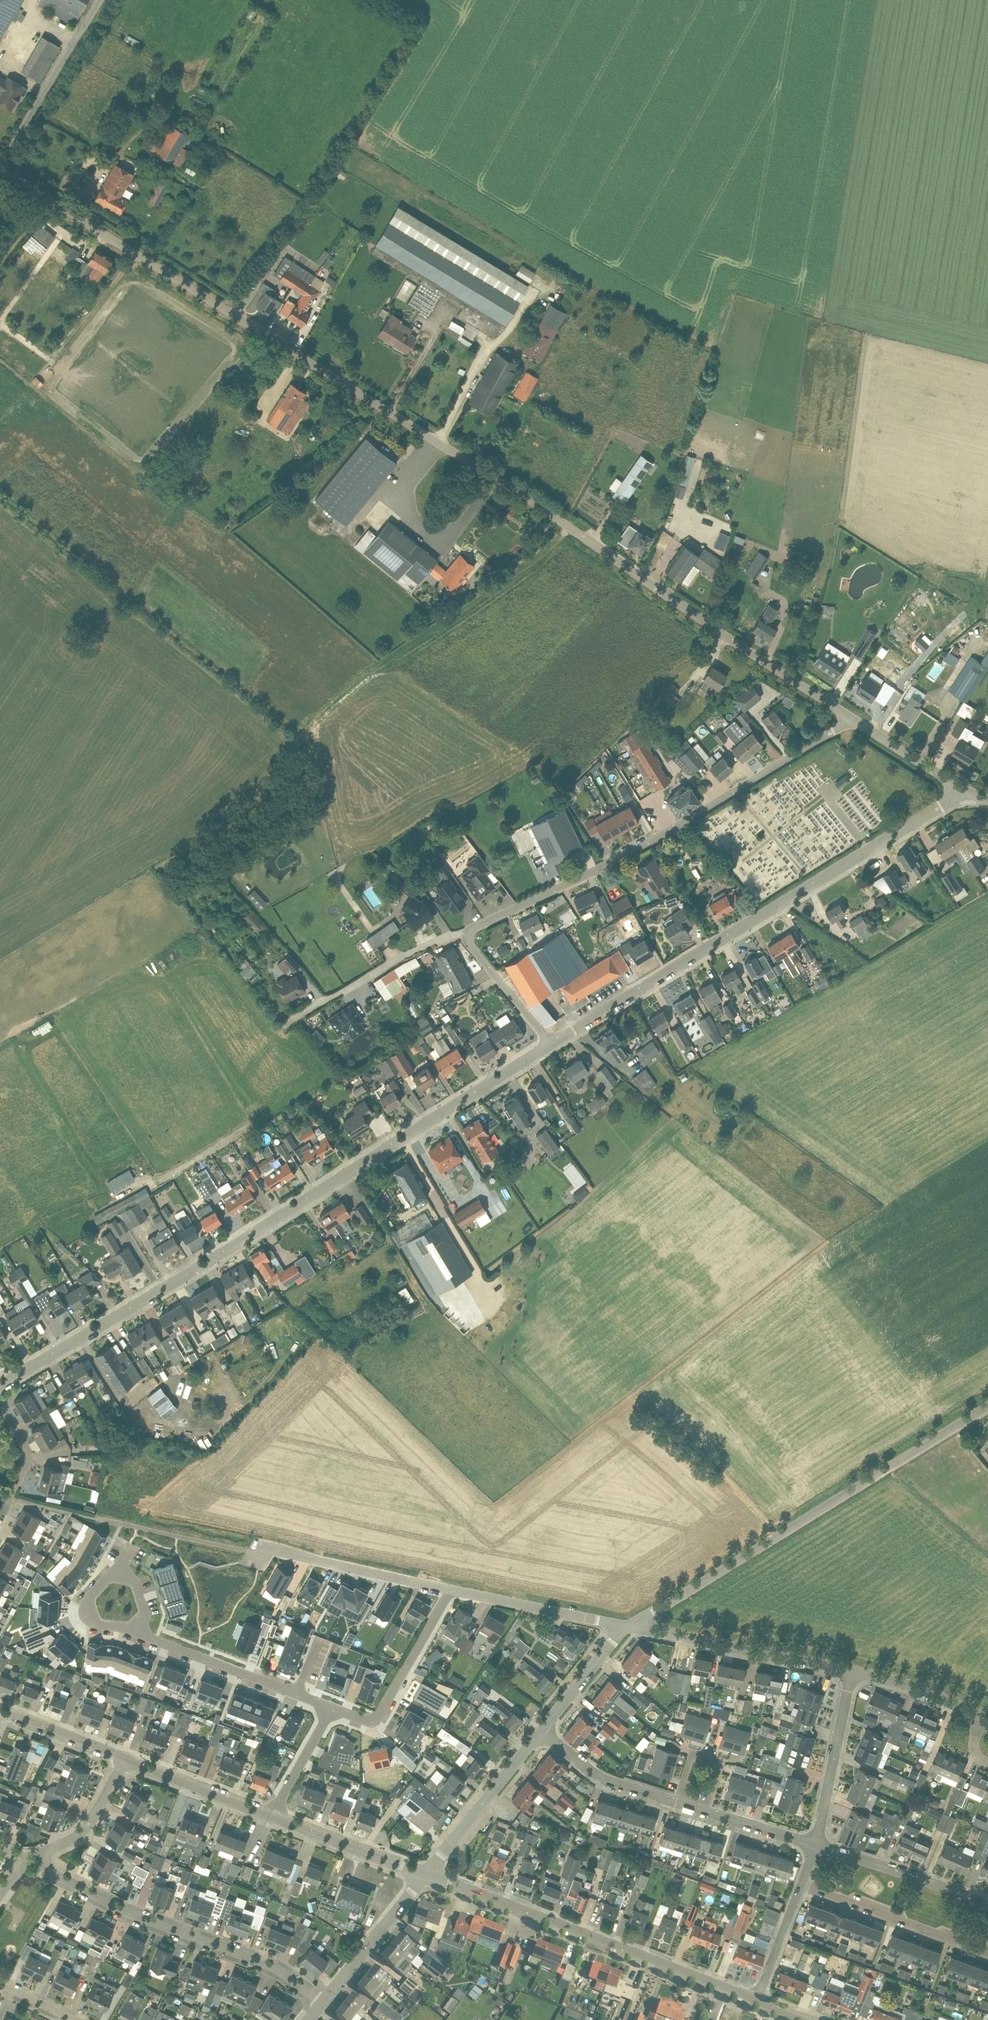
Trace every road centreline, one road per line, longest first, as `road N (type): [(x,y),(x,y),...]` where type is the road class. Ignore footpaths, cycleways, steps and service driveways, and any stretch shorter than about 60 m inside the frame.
road 1 (unclassified): [(853,720),(411,421),(0,169)]
road 2 (unclassified): [(0,1384),(552,1045)]
road 3 (unclassified): [(552,1045),(964,790)]
road 4 (residential): [(469,934),(670,830),(853,720)]
road 5 (unclassified): [(623,1630),(987,1405)]
road 6 (tertiary): [(756,2002),(428,1872)]
road 7 (residential): [(321,2007),(288,1973),(132,1915),(45,1870),(40,1858)]
road 8 (unclassified): [(852,1672),(623,1630)]
road 9 (track): [(282,1027),(275,1031),(224,965),(213,962),(185,963),(161,978),(134,977),(106,990)]
road 10 (residential): [(282,1027),(411,951),(469,934)]
road 11 (residential): [(453,1589),(266,1546),(264,1553)]
road 12 (residential): [(331,1709),(365,1722),(380,1716),(453,1589)]
road 13 (residential): [(987,1956),(803,1884)]
road 14 (track): [(98,0),(0,163)]
road 15 (residential): [(987,1906),(815,1846)]
road 16 (unclassified): [(428,1872),(543,1731)]
road 17 (residential): [(815,1846),(852,1672)]
road 18 (residential): [(623,1630),(453,1589)]
road 19 (unclassified): [(321,2007),(428,1872)]
road 20 (tertiary): [(428,1872),(271,1814)]
road 21 (residential): [(142,1633),(296,1696)]
road 22 (tertiary): [(271,1814),(125,1758)]
road 23 (residential): [(677,1800),(607,1776),(543,1731)]
road 24 (residential): [(552,1045),(471,946),(469,934)]
road 25 (residential): [(40,1858),(87,1828),(125,1758)]
road 26 (residential): [(139,1529),(8,1497)]
road 27 (unclassified): [(980,1714),(852,1672)]
road 28 (tertiary): [(125,1758),(0,1711)]
road 29 (unclassified): [(964,790),(853,720)]
road 30 (residential): [(706,1810),(721,1762),(693,1752),(677,1800)]
road 31 (track): [(44,92),(13,66),(40,24),(77,37)]
road 32 (unclassified): [(543,1731),(623,1630)]
road 33 (residential): [(756,2002),(803,1884)]
road 34 (residential): [(271,1814),(331,1709)]

